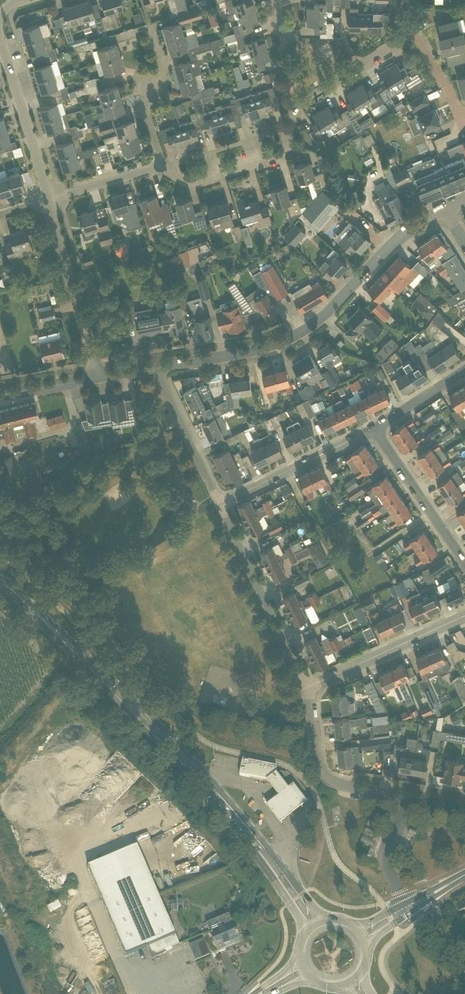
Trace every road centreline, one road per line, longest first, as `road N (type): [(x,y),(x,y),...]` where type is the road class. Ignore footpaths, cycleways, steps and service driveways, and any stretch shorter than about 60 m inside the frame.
road 1 (tertiary): [(156,369),(244,354),(300,333),(404,234),(444,208)]
road 2 (residential): [(464,812),(322,777),(305,689)]
road 3 (residential): [(305,689),(219,505)]
road 4 (primary): [(74,649),(96,683),(205,783)]
road 5 (primary): [(205,783),(111,677),(74,649)]
road 6 (residential): [(99,379),(47,199)]
road 7 (residential): [(161,166),(187,183),(282,155),(299,103)]
road 8 (residential): [(305,689),(464,616)]
road 9 (residential): [(219,505),(374,429)]
road 10 (residential): [(464,564),(374,429)]
road 11 (residential): [(161,166),(145,112),(167,90),(151,29)]
road 12 (residential): [(219,505),(156,369)]
road 13 (residential): [(47,199),(6,57)]
road 14 (residential): [(299,103),(405,31)]

